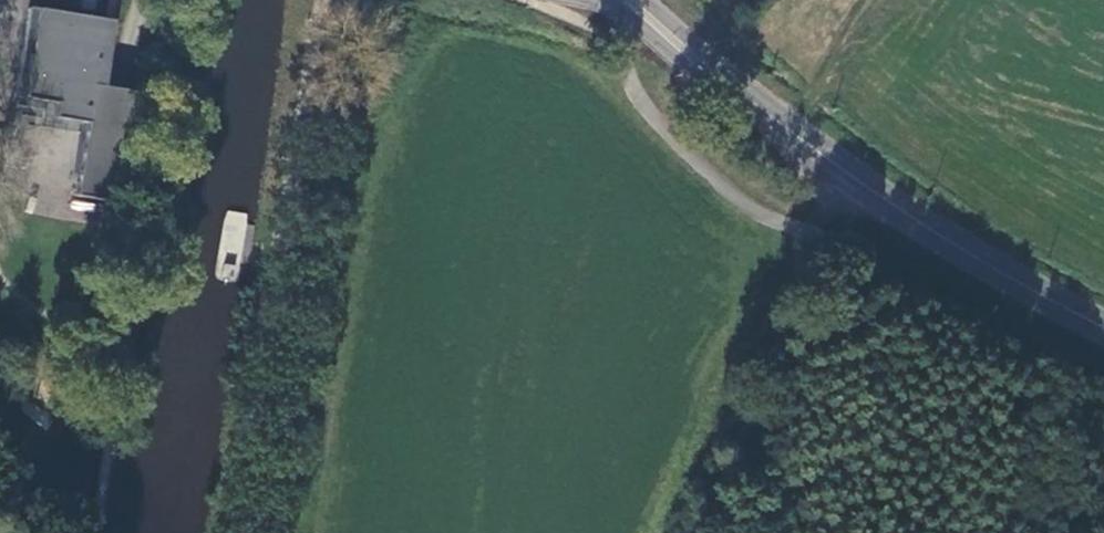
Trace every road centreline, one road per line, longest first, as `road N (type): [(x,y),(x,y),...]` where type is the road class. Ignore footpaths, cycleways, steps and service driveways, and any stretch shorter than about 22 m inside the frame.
road 1 (tertiary): [(621,0),(902,210),(1103,327)]

